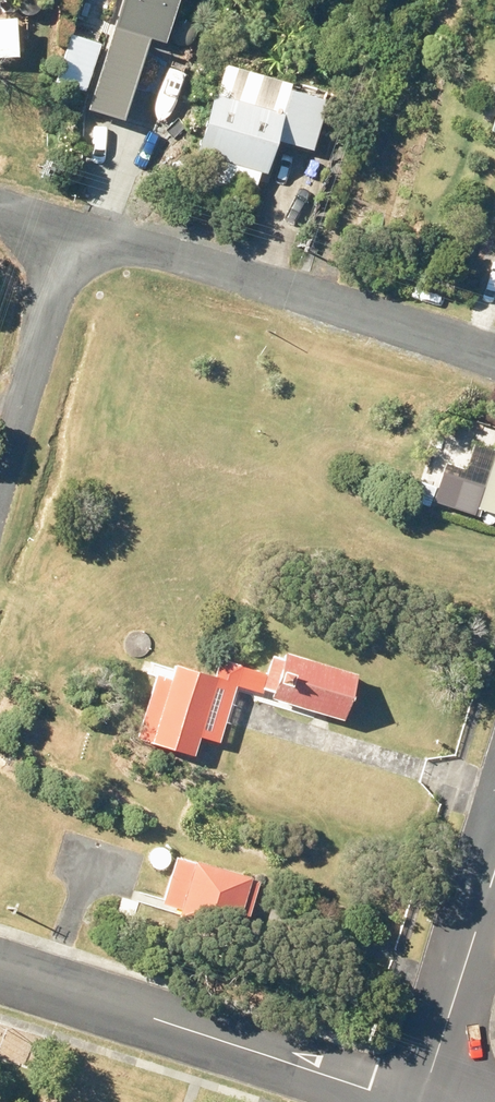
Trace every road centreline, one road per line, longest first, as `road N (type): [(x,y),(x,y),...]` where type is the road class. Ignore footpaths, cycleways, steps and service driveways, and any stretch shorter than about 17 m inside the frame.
road 1 (residential): [(66,231),(494,356)]
road 2 (secondary): [(0,967),(418,1101)]
road 3 (residential): [(494,868),(420,1101)]
road 4 (residential): [(0,460),(66,231)]

